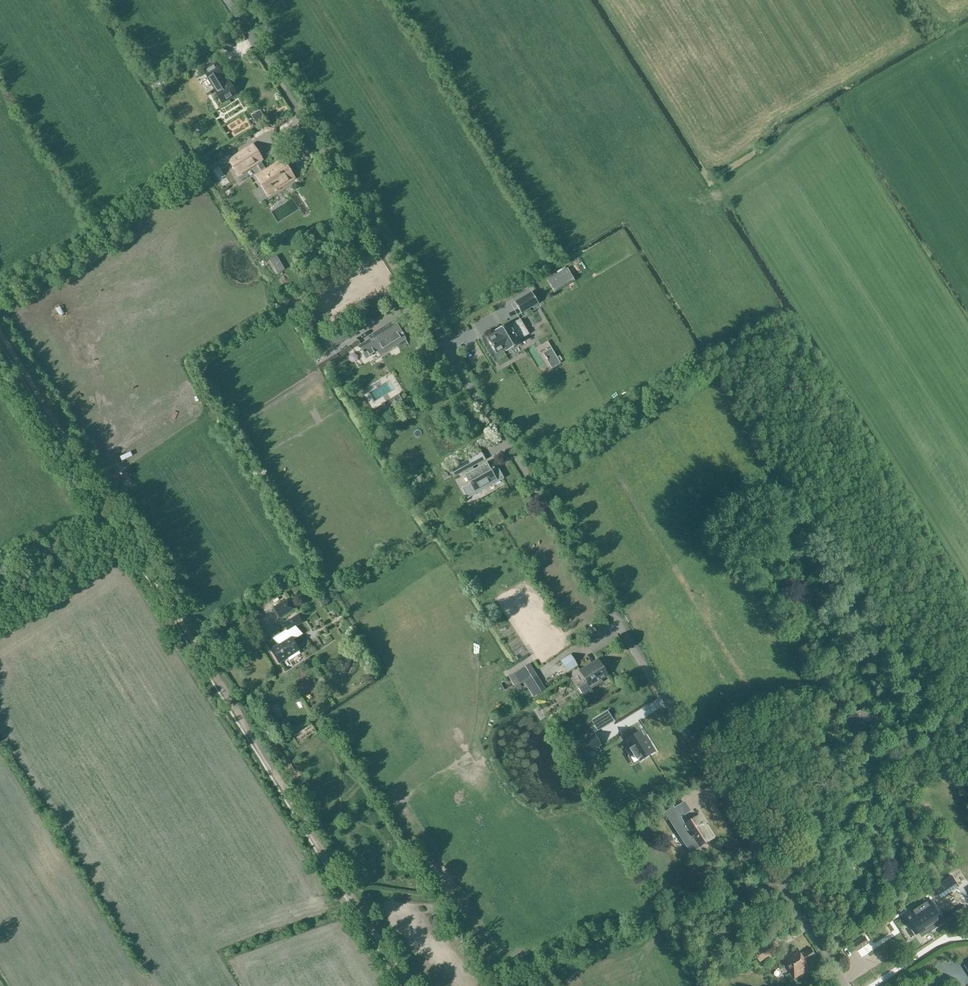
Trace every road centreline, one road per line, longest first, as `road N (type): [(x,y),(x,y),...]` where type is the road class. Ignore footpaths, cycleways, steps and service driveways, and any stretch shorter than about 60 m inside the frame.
road 1 (unclassified): [(845,985),(227,0)]
road 2 (track): [(408,985),(0,334)]
road 3 (track): [(665,932),(777,877)]

